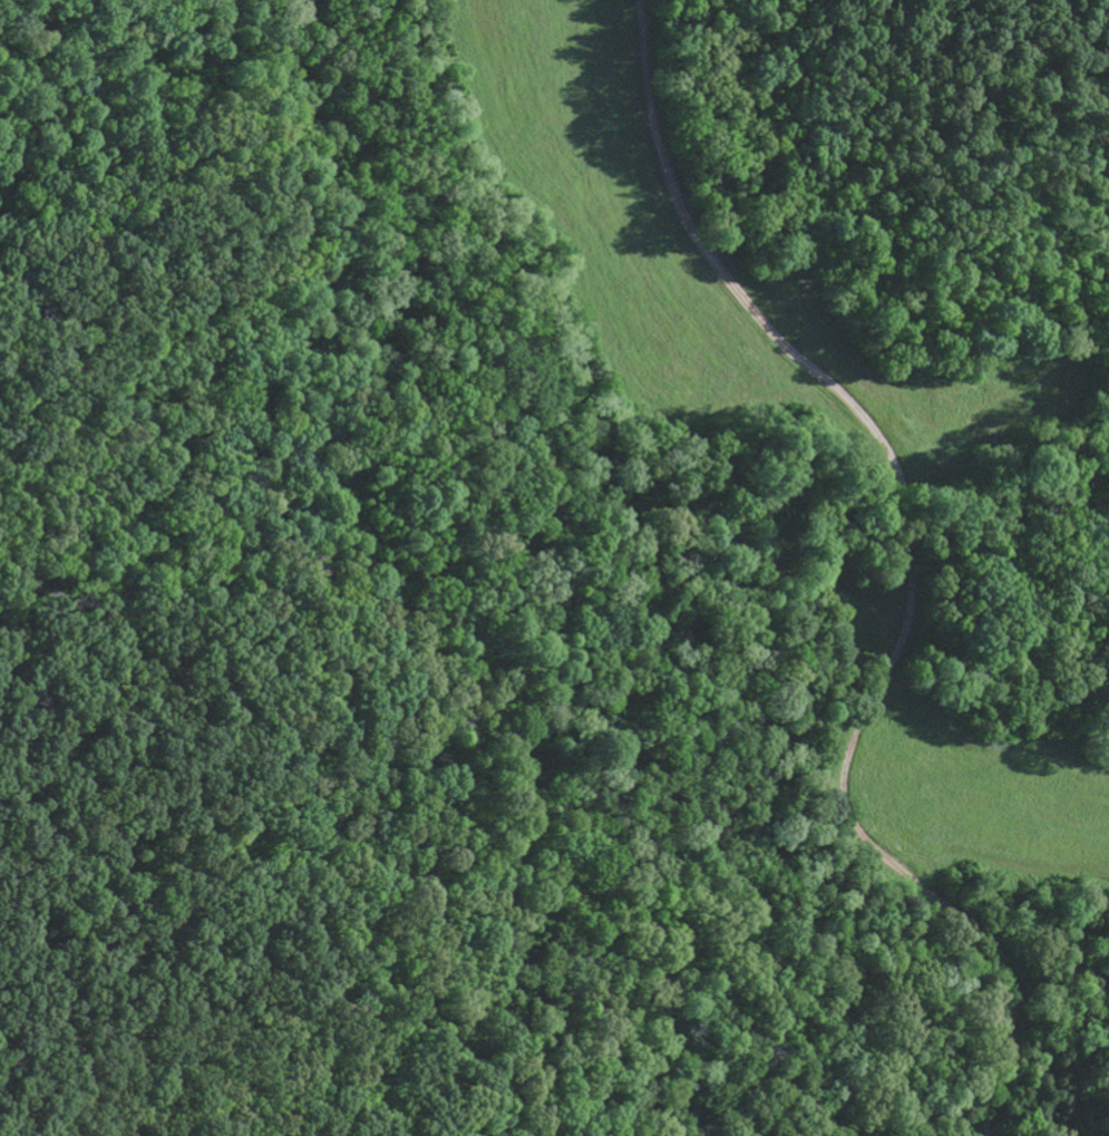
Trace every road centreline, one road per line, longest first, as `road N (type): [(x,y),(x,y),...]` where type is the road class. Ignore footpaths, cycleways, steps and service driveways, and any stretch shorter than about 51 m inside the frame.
road 1 (track): [(650,0),(663,137),(684,202),(874,441),(905,497),(906,605),(897,638),(848,721),(835,785),(848,817),(921,887),(1004,950),(1012,977),(981,1135)]

